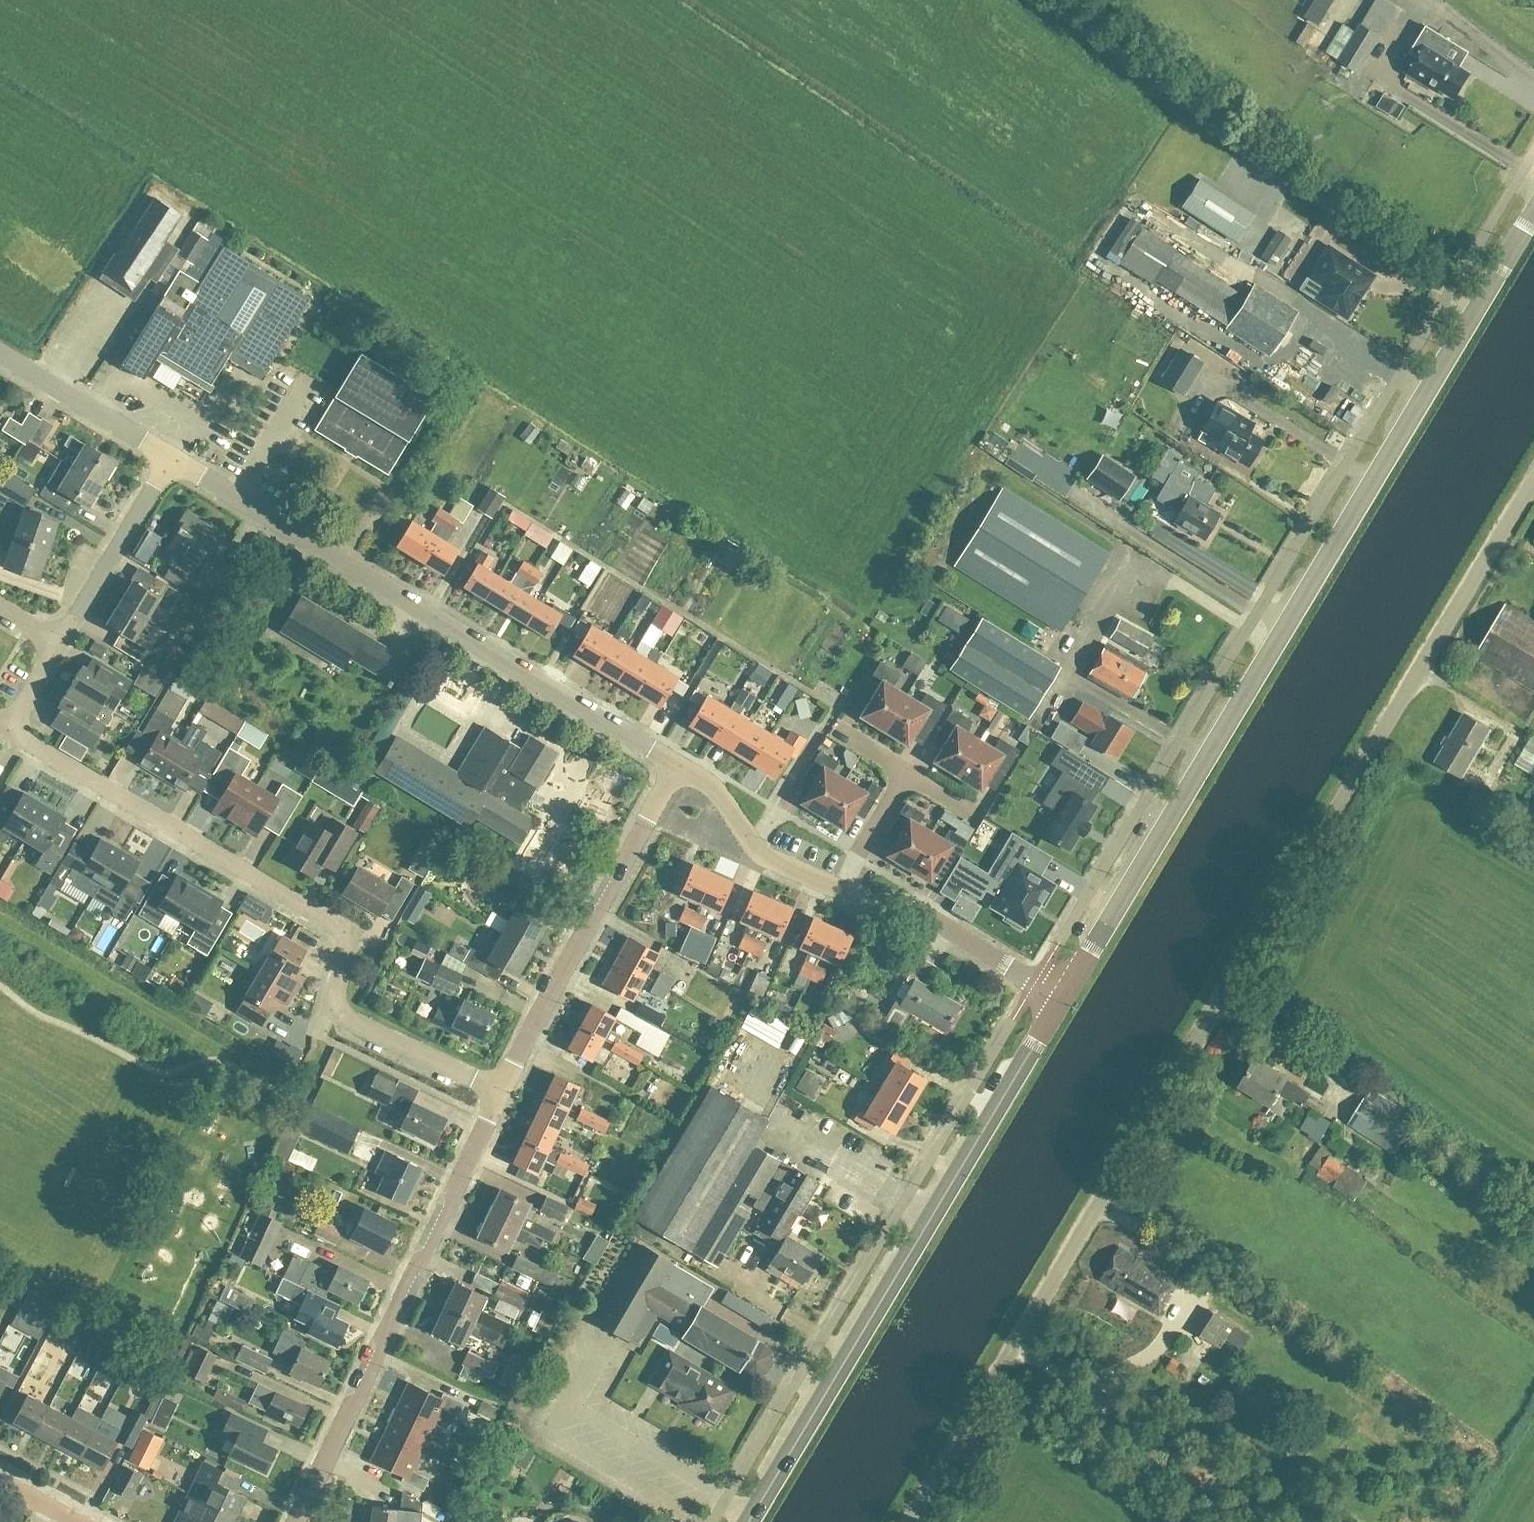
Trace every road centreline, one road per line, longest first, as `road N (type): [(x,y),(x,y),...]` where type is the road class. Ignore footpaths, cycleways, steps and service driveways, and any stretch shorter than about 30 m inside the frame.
road 1 (unclassified): [(908,1521),(1533,479)]
road 2 (tertiary): [(1061,998),(1533,215)]
road 3 (residential): [(501,1089),(332,1008),(347,946),(334,922),(8,730)]
road 4 (tertiary): [(747,1521),(1061,998)]
road 5 (unclassified): [(677,765),(173,457)]
road 6 (residential): [(299,1521),(501,1089)]
road 7 (unclassified): [(1061,998),(903,902),(868,903),(769,860),(721,795),(677,765)]
road 8 (residential): [(501,1089),(677,765)]
road 9 (residential): [(60,642),(173,457)]
road 10 (unclassified): [(173,457),(0,354)]

